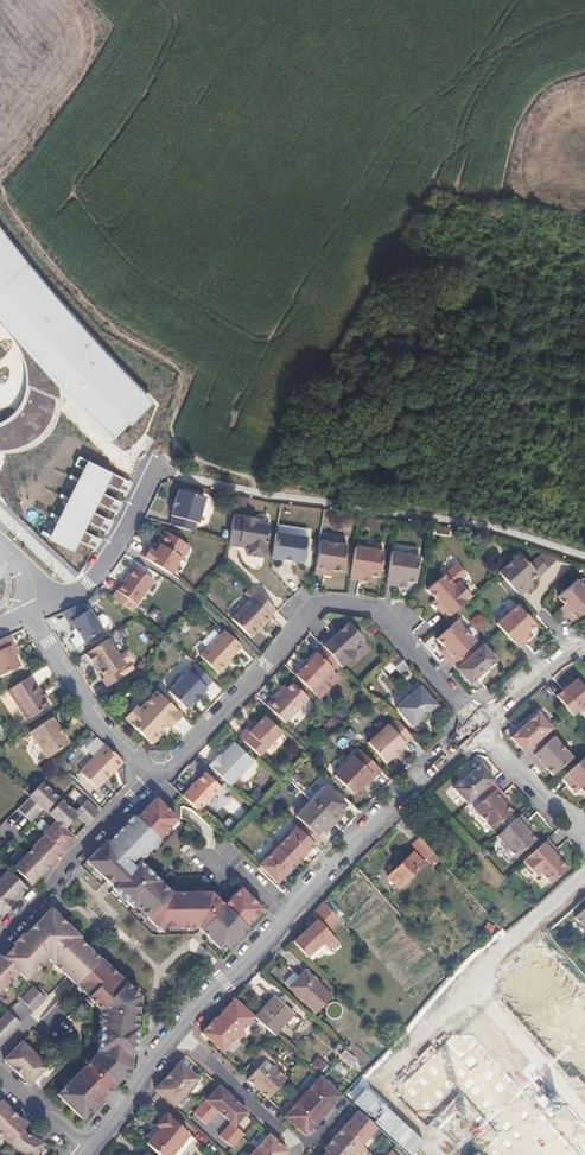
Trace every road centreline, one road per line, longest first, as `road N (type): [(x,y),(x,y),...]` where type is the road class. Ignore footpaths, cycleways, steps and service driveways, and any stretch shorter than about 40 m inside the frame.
road 1 (track): [(72,0),(89,38),(82,64),(2,172),(111,330),(186,374),(160,471)]
road 2 (residential): [(154,776),(322,604),(386,612),(480,728)]
road 3 (residential): [(179,1030),(323,872),(480,728)]
road 4 (residential): [(0,936),(154,776)]
road 5 (residential): [(579,1154),(457,991)]
road 6 (residential): [(31,621),(118,743),(154,776)]
road 7 (residential): [(58,608),(112,559),(160,471)]
road 8 (residential): [(179,1030),(299,1154)]
road 9 (residential): [(457,991),(584,879)]
road 10 (residential): [(349,1103),(457,991)]
road 11 (residential): [(88,1152),(179,1030)]
road 12 (residential): [(480,728),(584,832)]
road 13 (residential): [(584,643),(480,728)]

